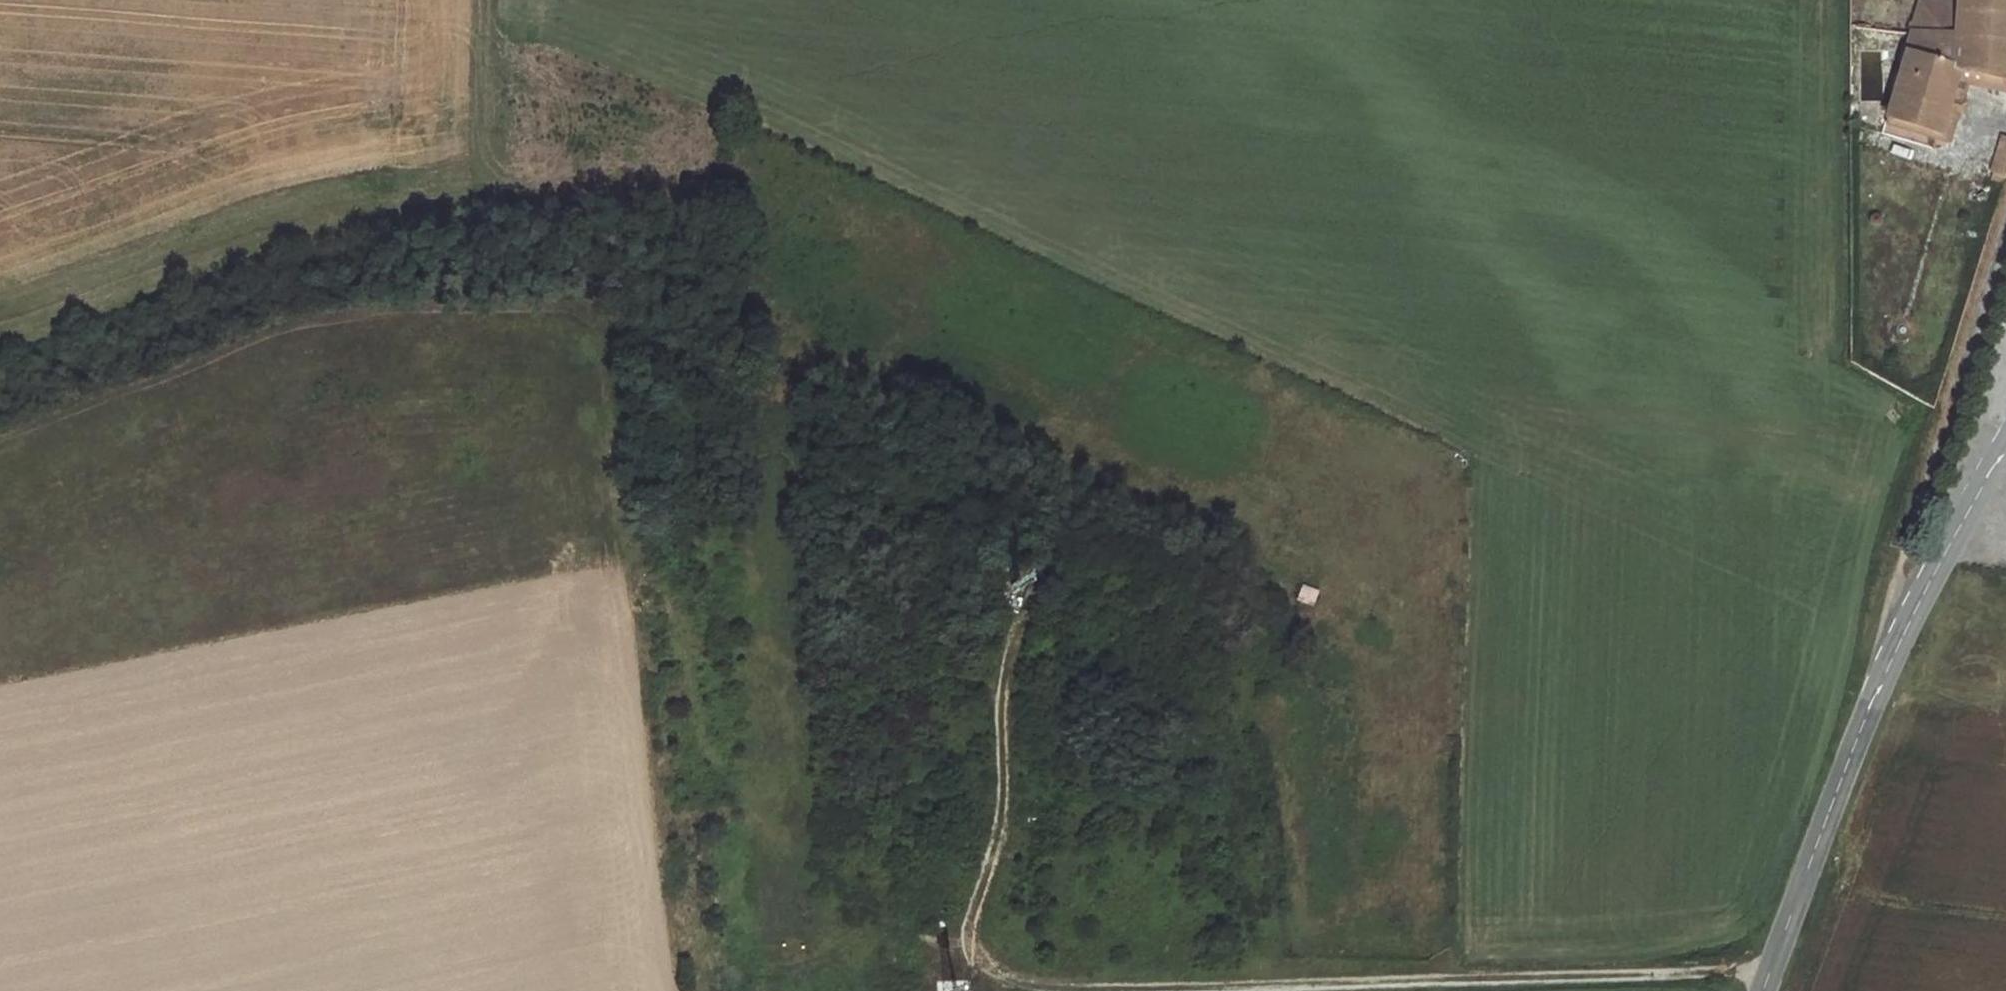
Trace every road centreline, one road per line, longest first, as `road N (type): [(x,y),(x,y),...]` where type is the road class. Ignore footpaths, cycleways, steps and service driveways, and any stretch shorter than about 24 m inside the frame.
road 1 (track): [(1771,971),(1049,987),(999,978),(970,951),(972,916),(1000,814),(1000,720),(1020,617)]
road 2 (tertiary): [(2005,442),(1917,603),(1835,786),(1763,990)]

